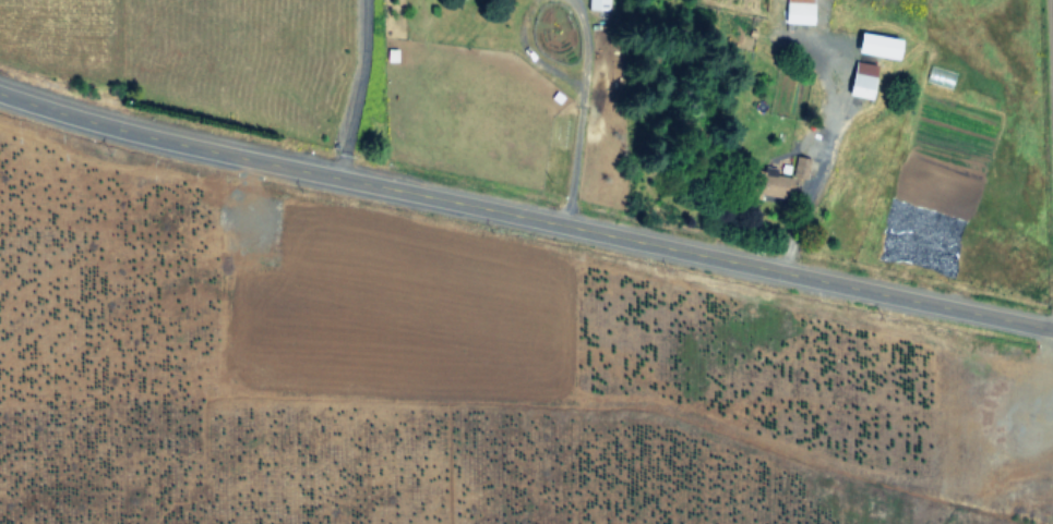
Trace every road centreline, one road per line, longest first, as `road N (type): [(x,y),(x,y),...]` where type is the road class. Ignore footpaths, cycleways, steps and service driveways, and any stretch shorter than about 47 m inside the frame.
road 1 (tertiary): [(1052,330),(181,145),(0,93)]

